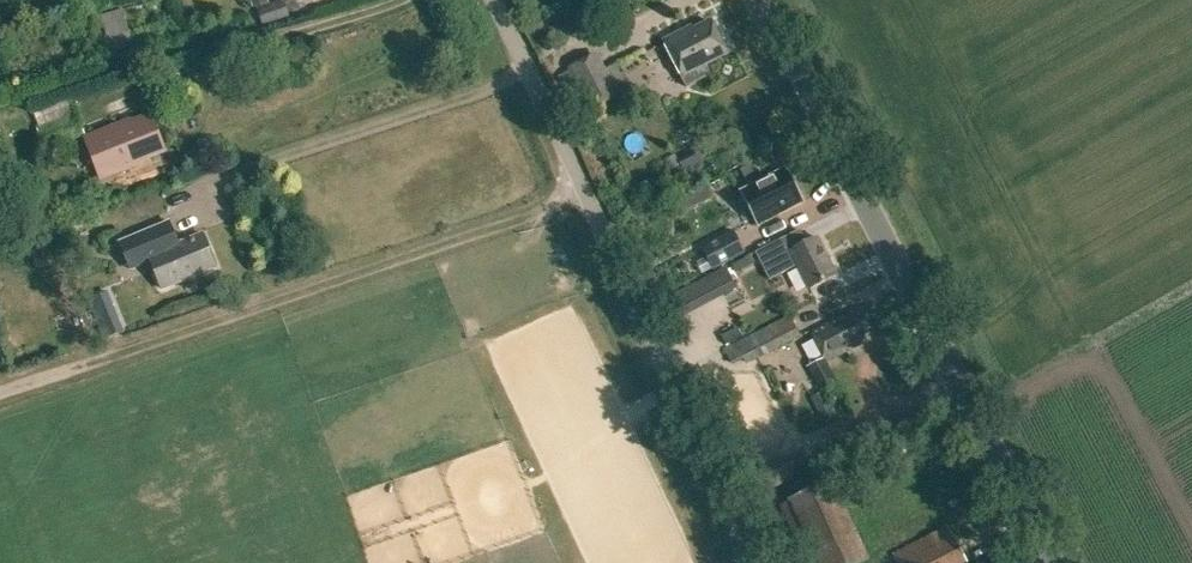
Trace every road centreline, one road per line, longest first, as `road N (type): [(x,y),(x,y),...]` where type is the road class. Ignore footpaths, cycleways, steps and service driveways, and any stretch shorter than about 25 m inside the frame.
road 1 (tertiary): [(1050,562),(756,0)]
road 2 (unclassified): [(753,562),(494,0)]
road 3 (track): [(581,191),(0,398)]

